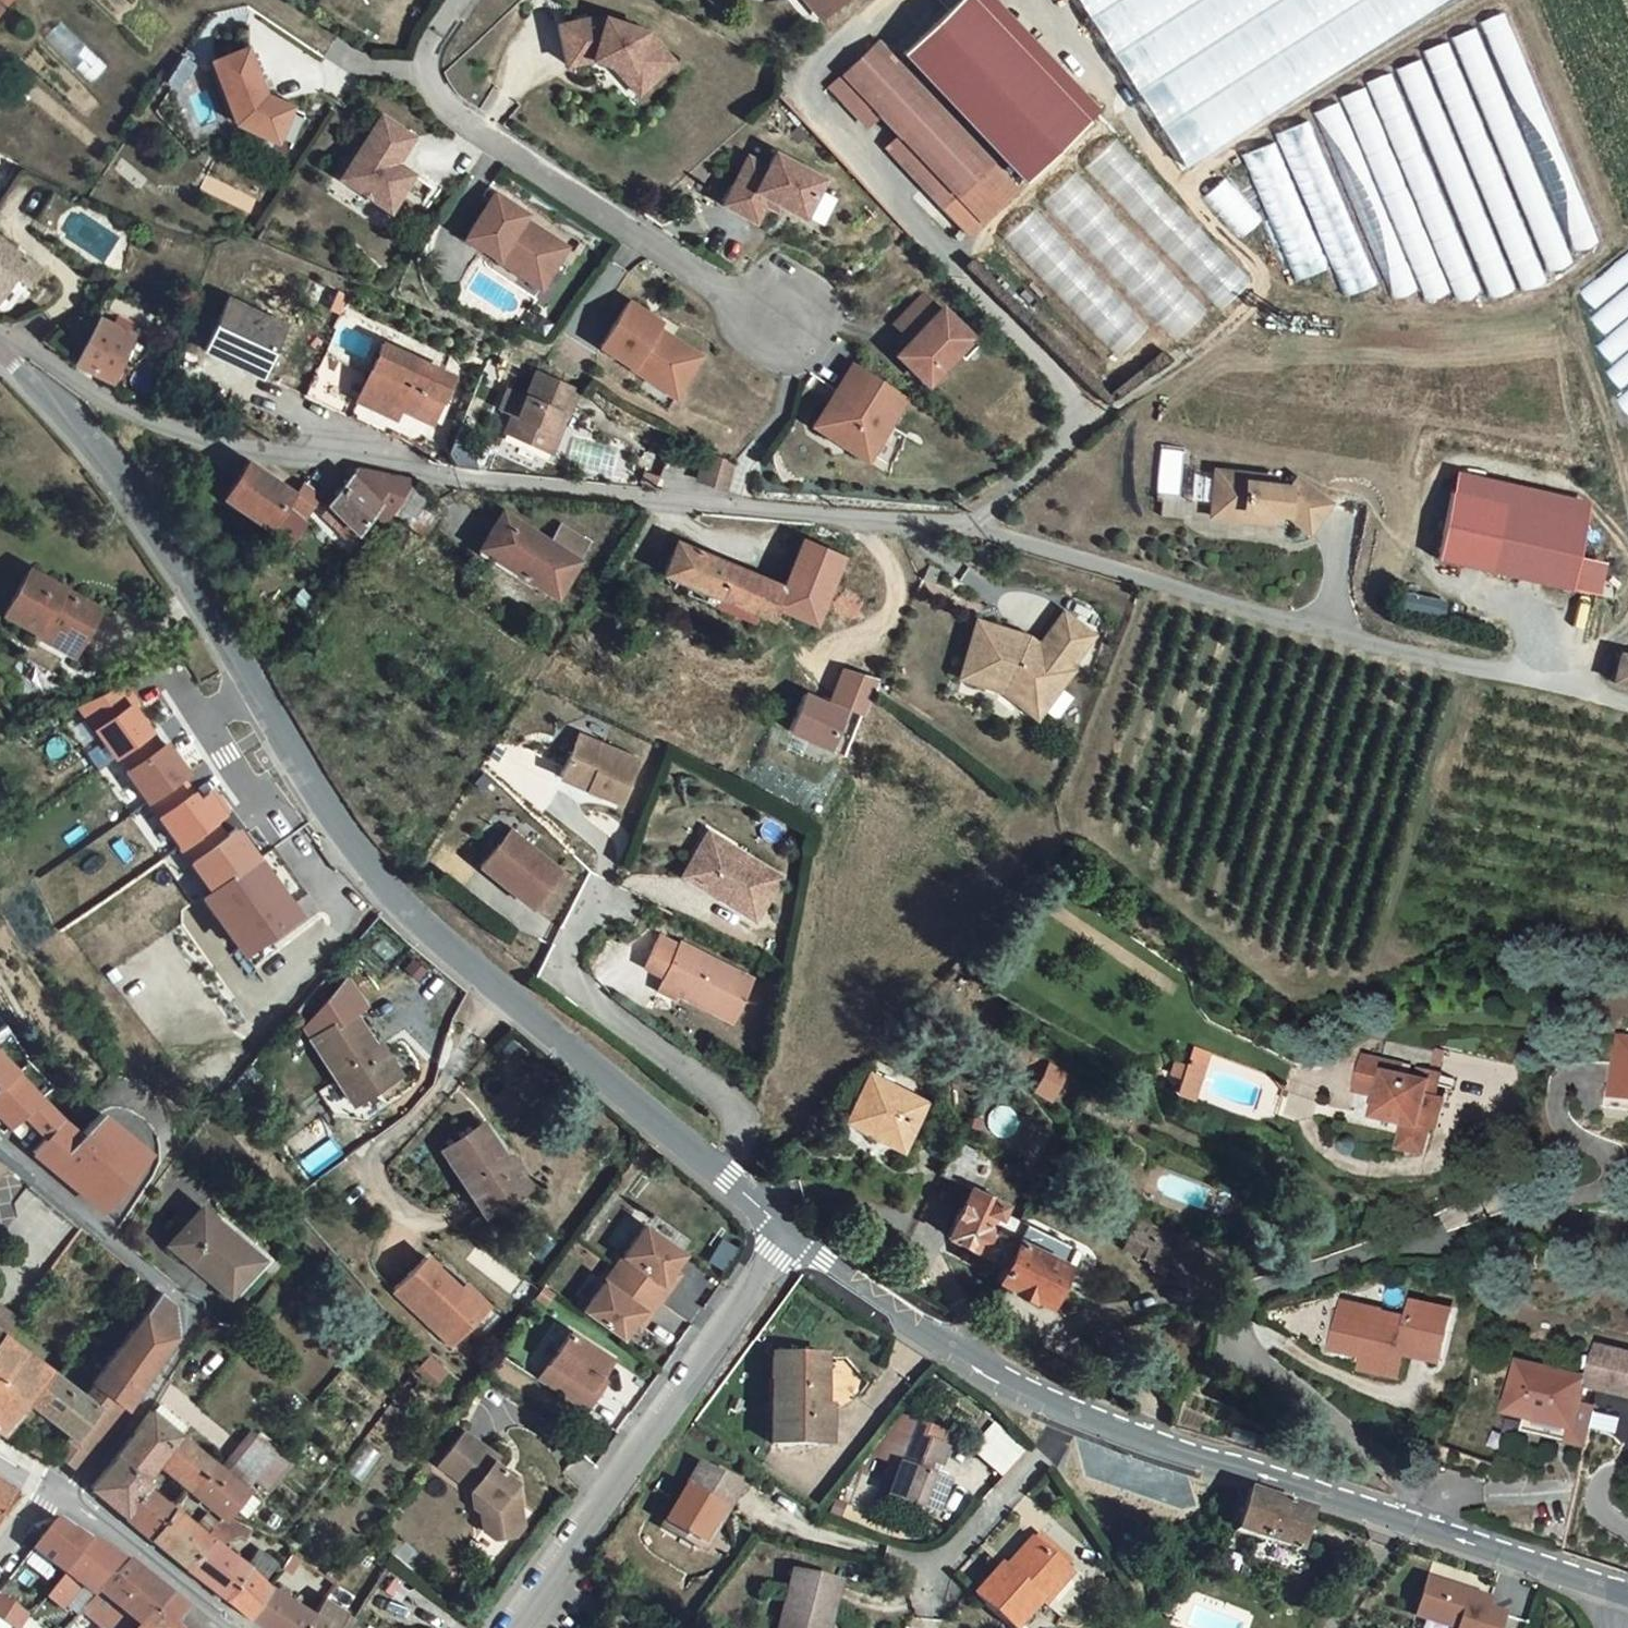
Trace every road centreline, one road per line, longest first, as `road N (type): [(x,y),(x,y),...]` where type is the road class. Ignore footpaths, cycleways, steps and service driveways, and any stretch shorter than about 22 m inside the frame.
road 1 (unclassified): [(0,348),(31,351),(133,413),(202,439),(680,503),(970,526),(1313,627),(1627,703)]
road 2 (tertiary): [(719,1169),(401,904),(338,823),(94,444),(0,350)]
road 3 (tertiary): [(1627,1591),(1071,1411),(978,1371),(793,1236)]
road 4 (residential): [(781,321),(471,128),(426,83),(423,69),(460,0)]
road 5 (residential): [(52,1492),(83,1481),(138,1414),(201,1313),(0,1147)]
road 6 (residential): [(793,1236),(517,1627)]
road 7 (track): [(1474,0),(1181,185),(1126,111)]
road 8 (residential): [(606,902),(570,942),(566,969),(576,990),(733,1109),(739,1148),(719,1169)]
road 9 (track): [(1181,185),(1256,263),(1261,289),(1231,325),(1093,423)]
road 10 (residential): [(52,1492),(248,1627)]
road 11 (track): [(1126,111),(1038,185),(958,269)]

